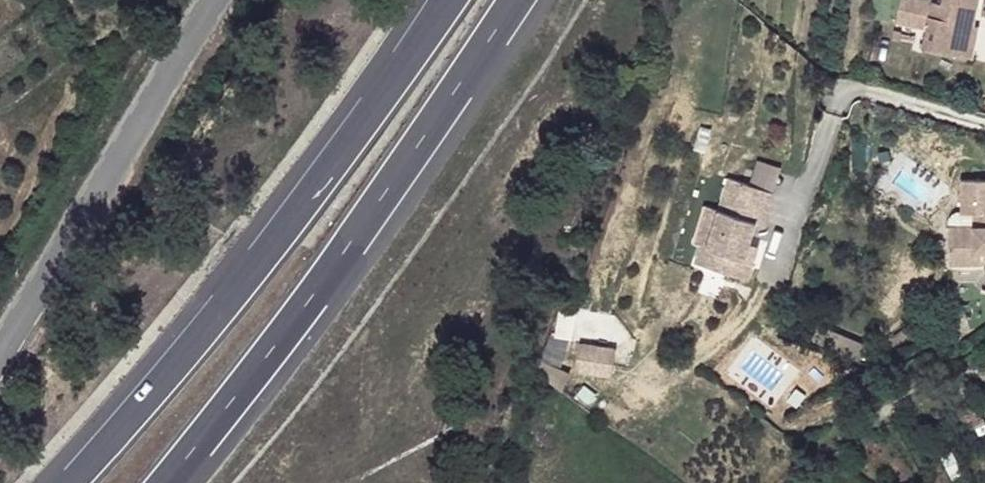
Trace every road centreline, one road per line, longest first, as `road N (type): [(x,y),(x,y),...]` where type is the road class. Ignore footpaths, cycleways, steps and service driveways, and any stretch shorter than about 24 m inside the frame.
road 1 (motorway): [(449,0),(290,232),(69,482)]
road 2 (motorway): [(163,482),(340,265),(520,0)]
road 3 (tertiary): [(195,0),(0,320)]

